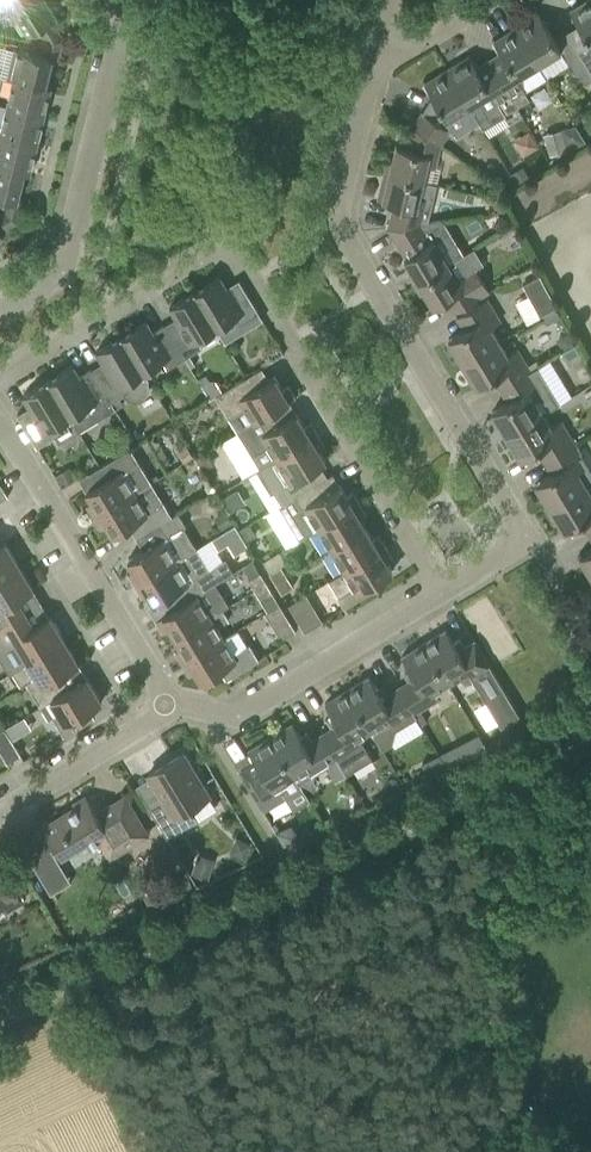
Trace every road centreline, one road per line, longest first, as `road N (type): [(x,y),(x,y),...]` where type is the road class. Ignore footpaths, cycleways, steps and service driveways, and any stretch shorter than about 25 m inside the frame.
road 1 (residential): [(0,376),(211,247),(229,246),(443,592)]
road 2 (residential): [(443,592),(501,556),(518,533),(346,238),(339,200),(376,55)]
road 3 (residential): [(118,0),(124,25),(65,263),(0,312)]
road 4 (residential): [(169,706),(0,421)]
road 5 (residential): [(443,592),(236,717),(169,706)]
road 6 (residential): [(169,706),(0,812)]
road 7 (residential): [(376,55),(419,41),(489,0)]

